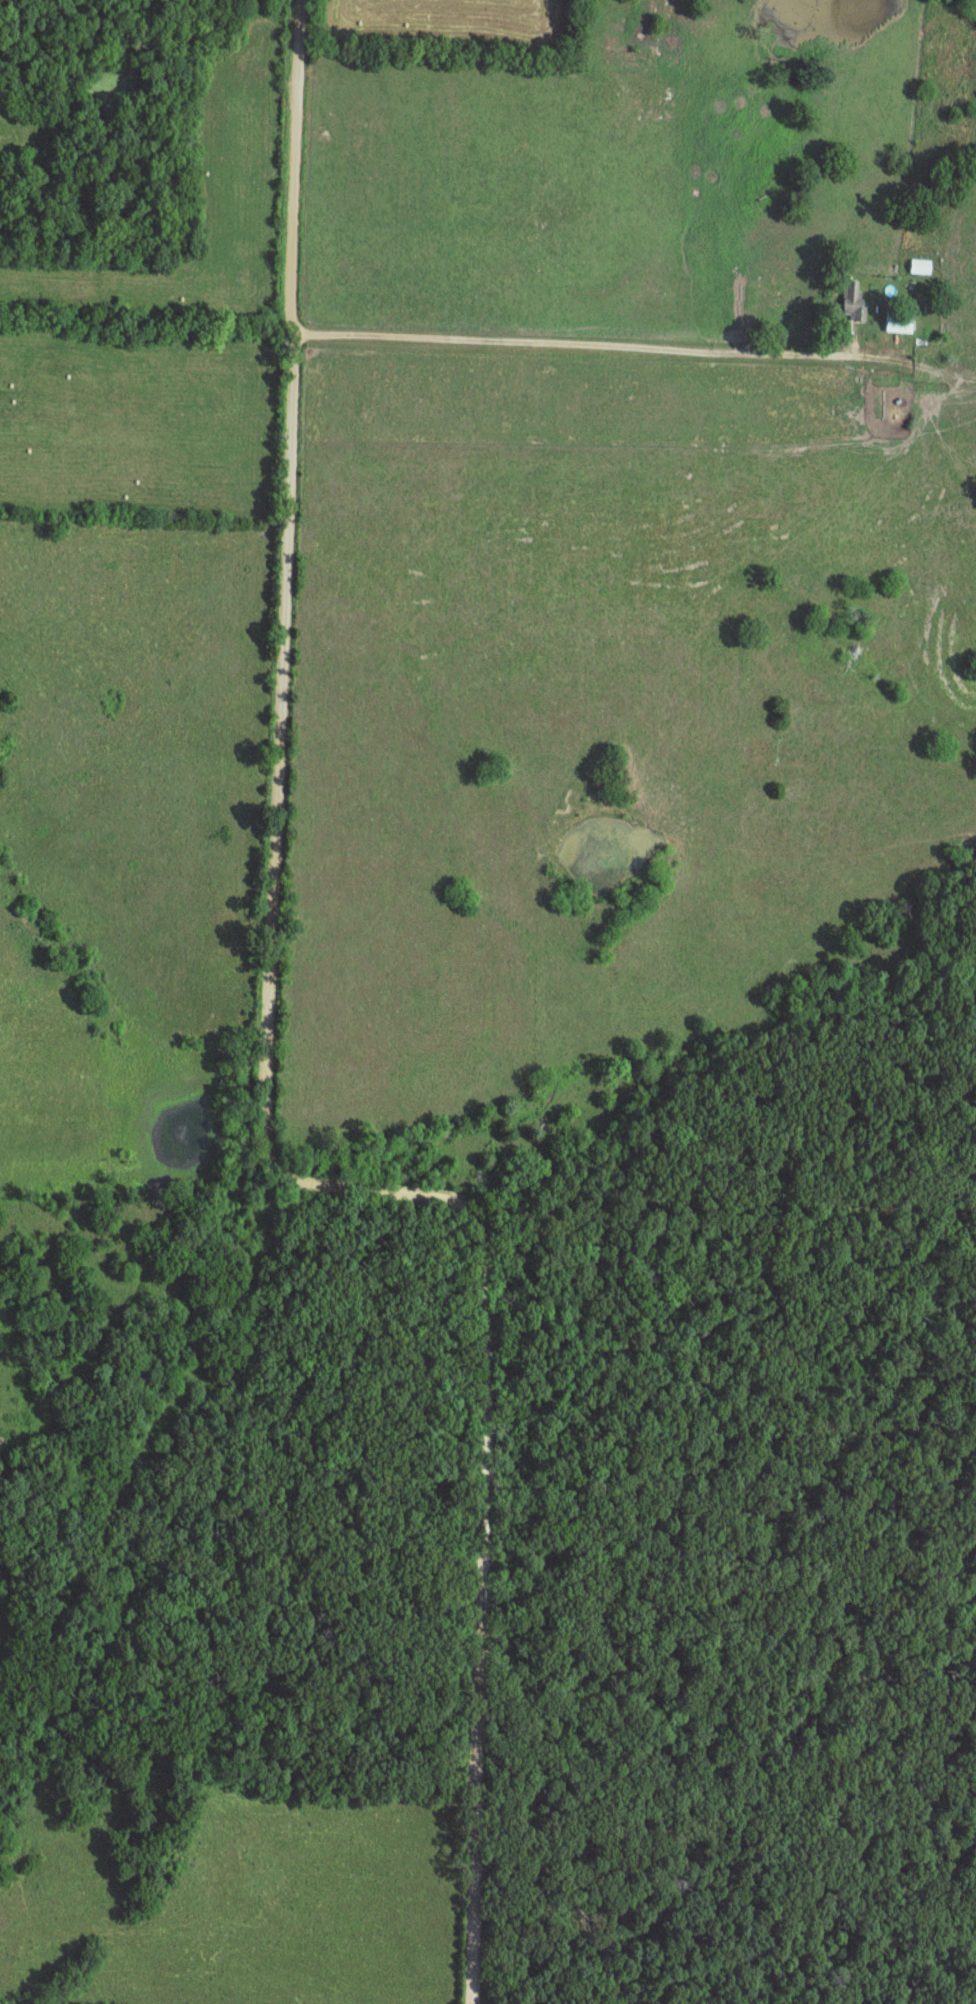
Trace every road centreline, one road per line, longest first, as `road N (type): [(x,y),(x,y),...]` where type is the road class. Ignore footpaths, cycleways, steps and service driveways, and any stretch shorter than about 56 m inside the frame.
road 1 (residential): [(469,2003),(483,1241),(475,1219),(439,1195),(278,1175),(261,1152),(300,0)]

